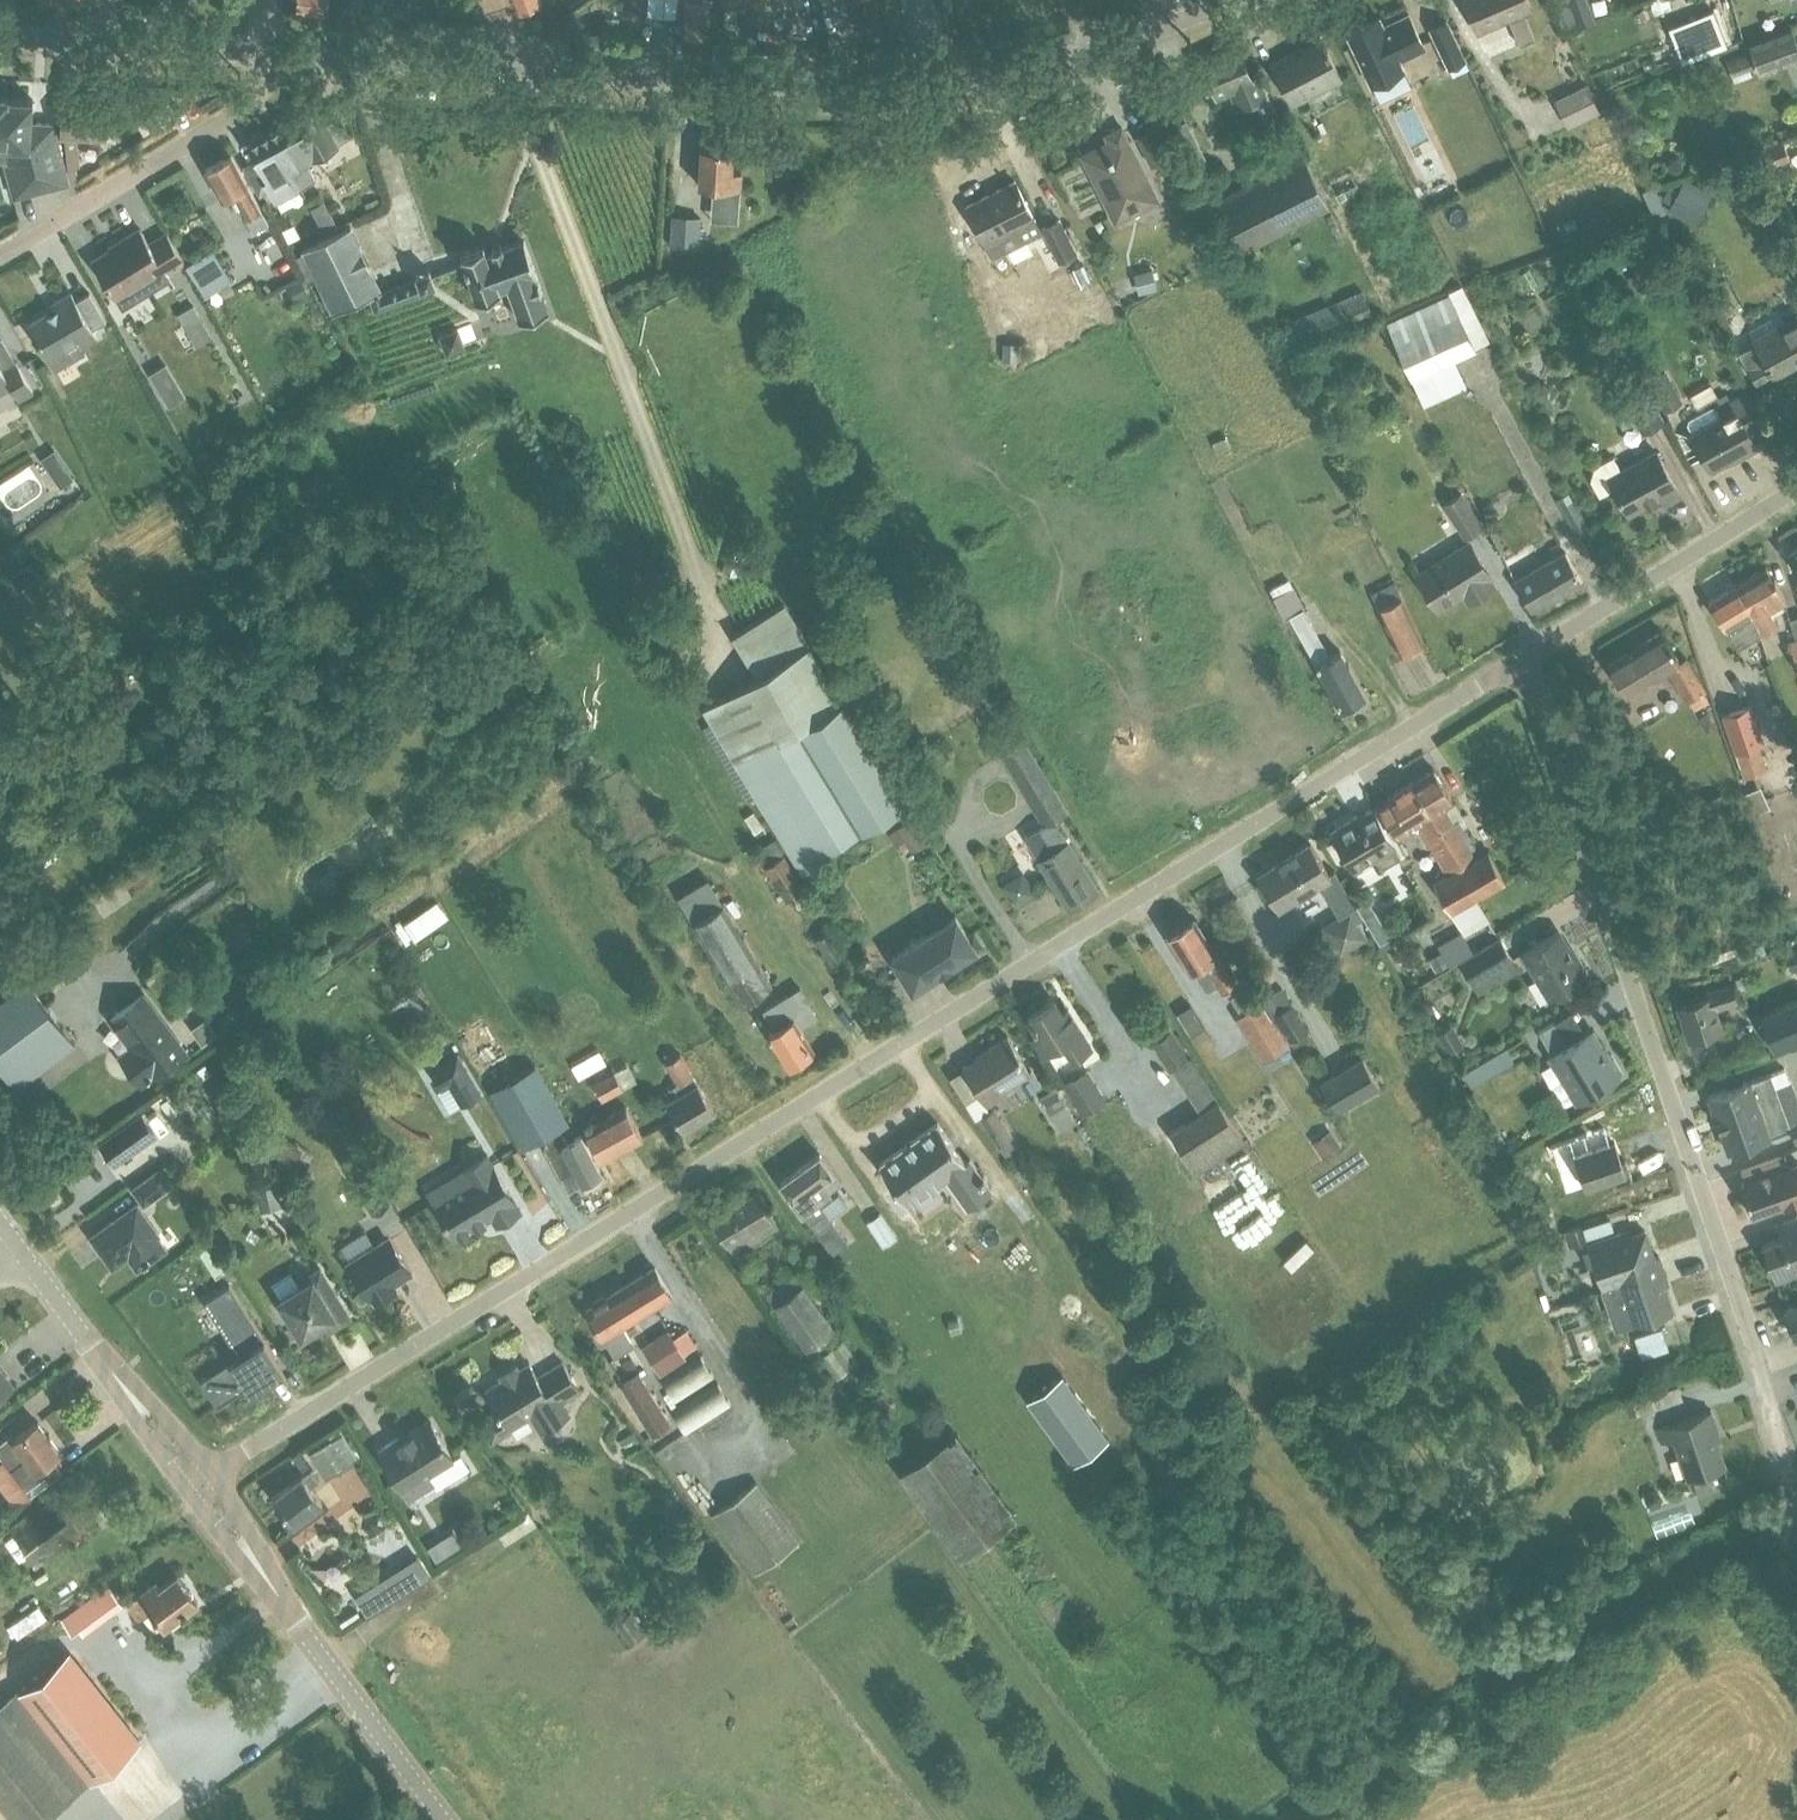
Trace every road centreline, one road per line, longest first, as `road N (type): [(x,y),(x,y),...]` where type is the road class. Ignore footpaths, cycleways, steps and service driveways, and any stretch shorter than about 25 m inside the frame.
road 1 (residential): [(213,1471),(1516,662)]
road 2 (tertiary): [(267,56),(913,86),(1044,64),(1234,0)]
road 3 (residential): [(1789,1464),(1516,662)]
road 4 (residential): [(0,253),(251,104),(267,56)]
road 5 (residential): [(1516,662),(1796,488)]
road 6 (tertiary): [(444,1819),(280,1597)]
road 7 (tertiary): [(0,39),(267,56)]
road 8 (tertiary): [(113,1373),(23,1253)]
road 9 (tertiary): [(185,1490),(280,1597)]
road 10 (tertiary): [(280,1597),(213,1471)]
road 11 (tertiary): [(213,1471),(159,1409),(113,1373)]
road 12 (tertiary): [(113,1373),(185,1490)]

